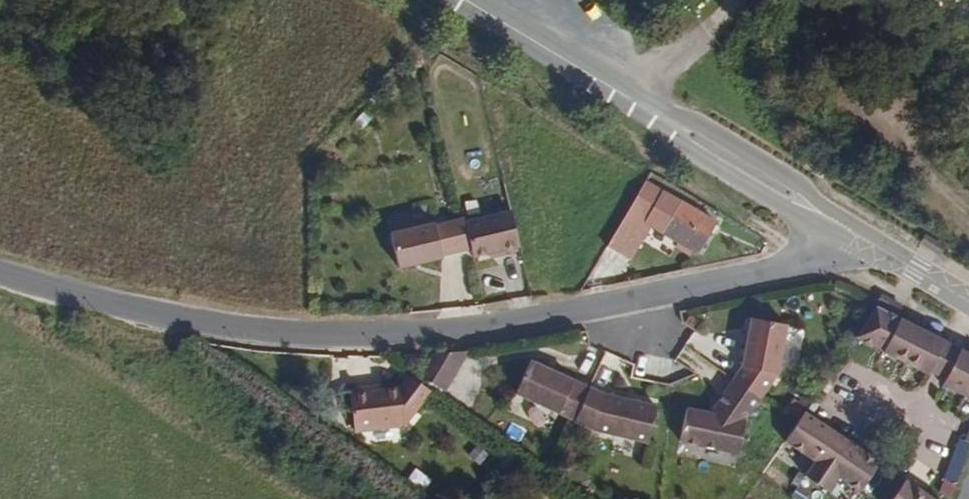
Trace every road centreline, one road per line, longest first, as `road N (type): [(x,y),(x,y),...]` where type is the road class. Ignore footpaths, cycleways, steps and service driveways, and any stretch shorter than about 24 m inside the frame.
road 1 (residential): [(853,233),(776,274),(417,341),(223,329),(0,270)]
road 2 (tertiary): [(853,233),(462,0)]
road 3 (tertiary): [(968,301),(853,233)]

